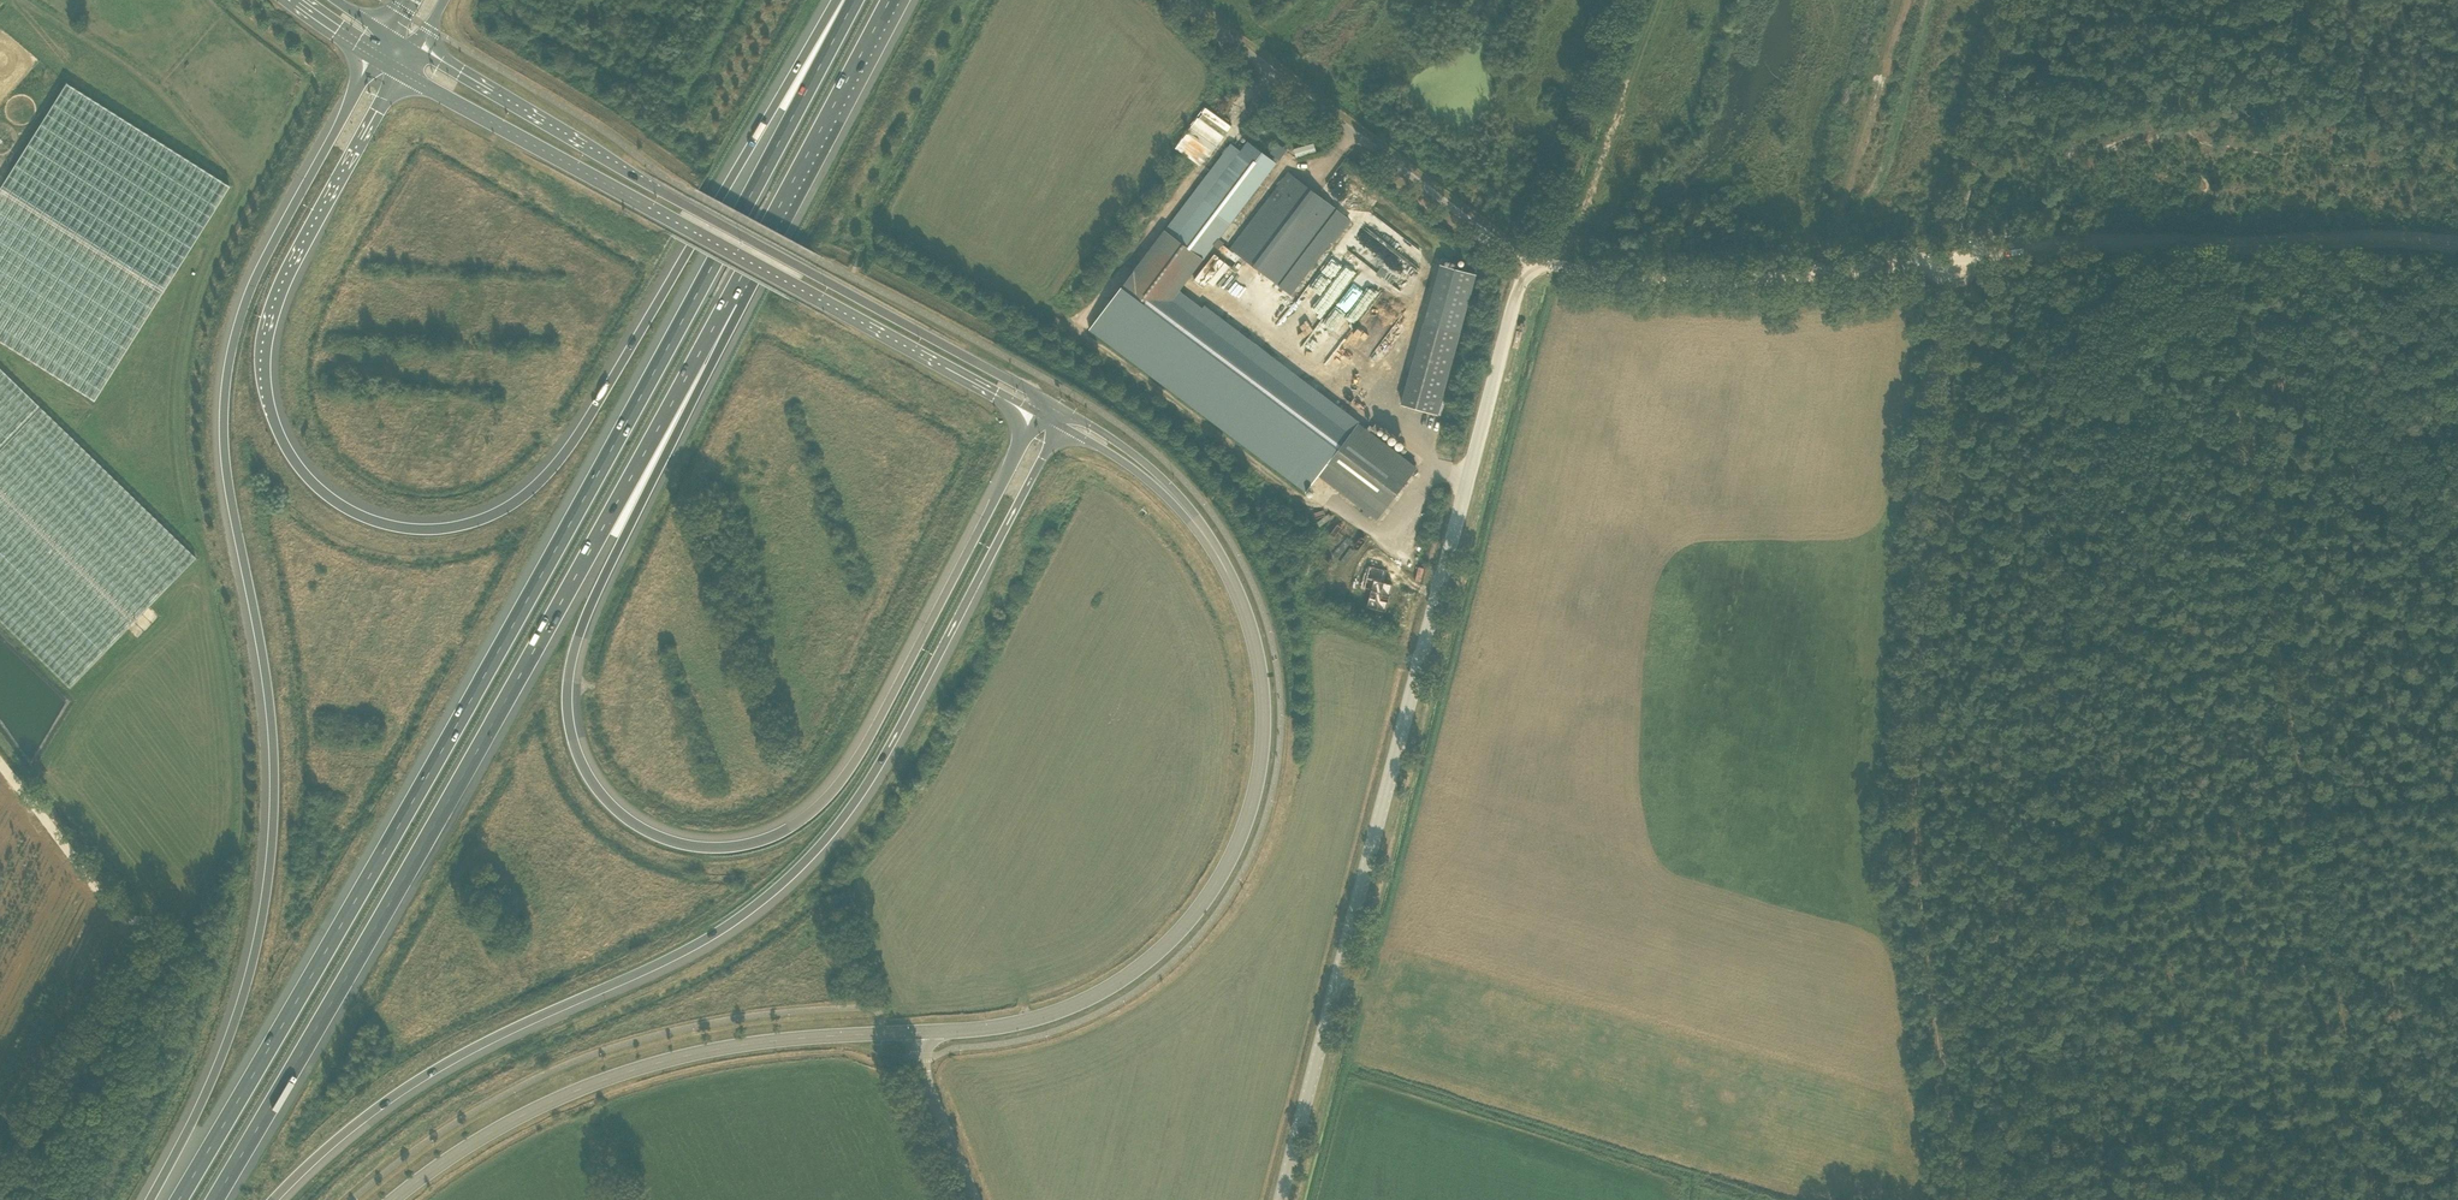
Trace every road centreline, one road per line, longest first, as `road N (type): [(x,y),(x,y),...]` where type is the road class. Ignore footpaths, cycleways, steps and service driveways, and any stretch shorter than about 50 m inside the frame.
road 1 (motorway): [(853,0),(409,816),(178,1199)]
road 2 (motorway): [(848,0),(790,79),(581,432),(523,497),(451,529),(401,528),(326,494),(282,434),(271,395),(274,316),(401,75)]
road 3 (motorway): [(1039,414),(870,741),(819,814),(759,843),(715,848),(639,829),(613,811),(578,757),(576,670),(587,626),(731,297)]
road 4 (motorway): [(375,61),(266,256),(241,312),(231,361),(225,458),(269,682),(274,852),(244,1002),(204,1108),(156,1199)]
road 5 (motorway): [(274,1199),(345,1132),(444,1064),(680,954),(785,879),(870,780),(1059,425)]
road 6 (motorway): [(214,1199),(435,837),(731,297)]
road 7 (unclassified): [(1528,264),(1282,1199)]
road 8 (track): [(1954,260),(1918,762),(1924,911),(1971,1199)]
road 9 (secondary): [(1057,403),(415,50)]
road 10 (secondary): [(401,75),(1039,414)]
road 11 (tertiary): [(921,1032),(1004,1026),(1104,990),(1180,931),(1220,877),(1257,783),(1262,686),(1237,590),(1203,532)]
road 12 (tertiary): [(394,1199),(506,1124),(612,1077),(723,1048),(921,1032)]
road 13 (unclassified): [(1528,264),(1184,0)]
road 14 (unclassified): [(1954,260),(1722,283),(1528,264)]
road 15 (motorway): [(731,297),(889,0)]
road 16 (track): [(2165,240),(2457,246)]
road 17 (track): [(2007,0),(1954,260)]
road 18 (track): [(1954,260),(2165,240)]
road 19 (tertiary): [(1203,532),(1162,477),(1057,403)]
road 20 (tertiary): [(1059,425),(1134,469),(1203,532)]
road 21 (unclassified): [(974,1199),(927,1085),(921,1032)]

